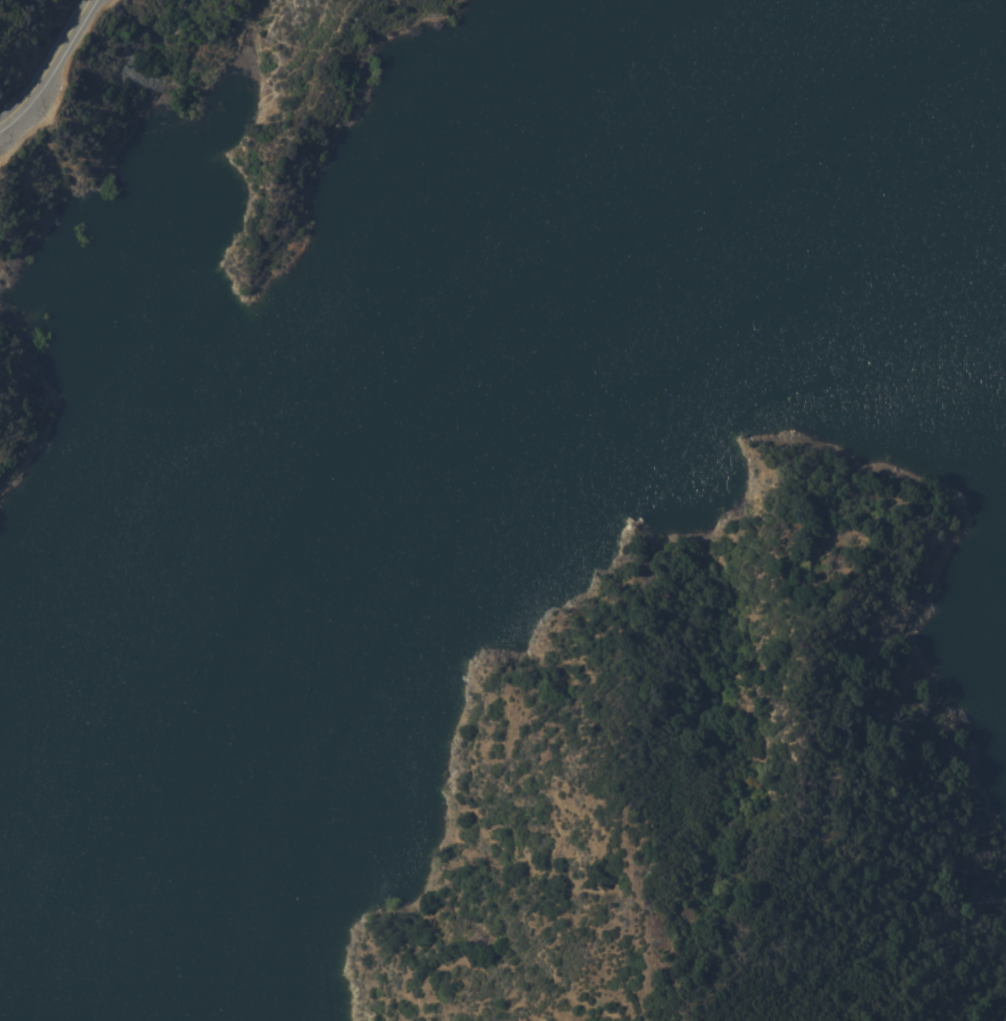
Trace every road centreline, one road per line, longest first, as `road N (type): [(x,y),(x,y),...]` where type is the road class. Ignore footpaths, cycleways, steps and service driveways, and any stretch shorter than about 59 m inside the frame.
road 1 (secondary): [(89,0),(37,85),(0,122)]

